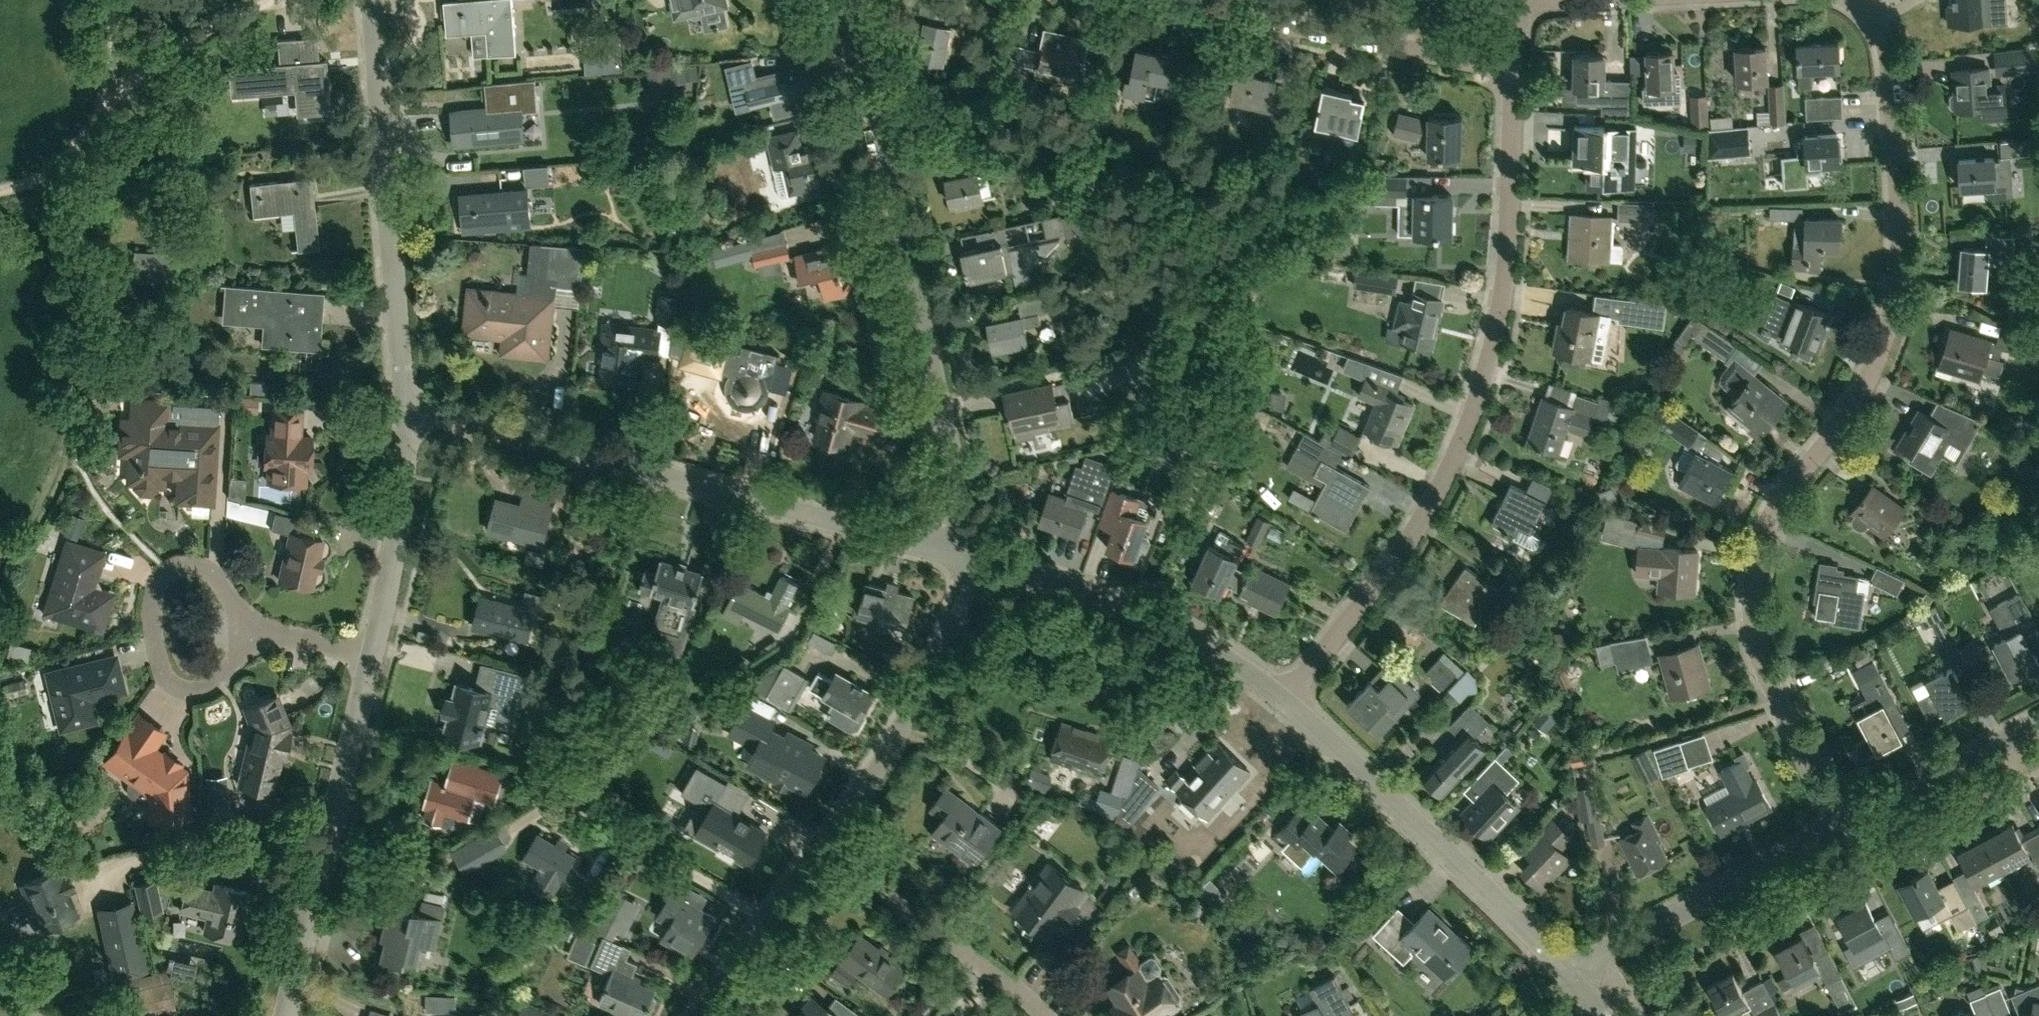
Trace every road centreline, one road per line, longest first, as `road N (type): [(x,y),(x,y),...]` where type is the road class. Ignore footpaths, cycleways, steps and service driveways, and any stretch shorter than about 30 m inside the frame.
road 1 (residential): [(1845,825),(1760,659),(1753,598),(1771,518),(1865,387),(1897,287),(1887,53),(1874,22),(1851,0)]
road 2 (residential): [(1285,700),(1431,509),(1466,427),(1507,267),(1512,70)]
road 3 (residential): [(967,559),(402,406)]
road 4 (residential): [(967,559),(849,0)]
road 5 (track): [(78,144),(68,443),(32,525),(3,553)]
road 6 (residential): [(402,406),(371,0)]
road 7 (residential): [(1569,973),(1285,700)]
road 8 (residential): [(287,1015),(371,655)]
road 9 (residential): [(1512,70),(1164,0)]
road 10 (residential): [(1285,700),(1179,629),(967,559)]
road 11 (residential): [(822,846),(916,702),(957,608),(967,559)]
road 12 (residential): [(1569,973),(1845,825)]
road 13 (residential): [(253,630),(216,685),(193,691),(166,679),(152,634),(158,582),(194,565),(220,582)]
road 14 (residential): [(1044,1015),(822,846)]
road 15 (residential): [(371,655),(392,558),(402,406)]
road 16 (residential): [(1845,825),(2038,723)]
road 17 (residential): [(696,1015),(822,846)]
road 18 (track): [(102,108),(178,49),(274,0)]
road 19 (track): [(0,189),(56,165),(102,108)]
road 20 (residential): [(371,655),(253,630)]

